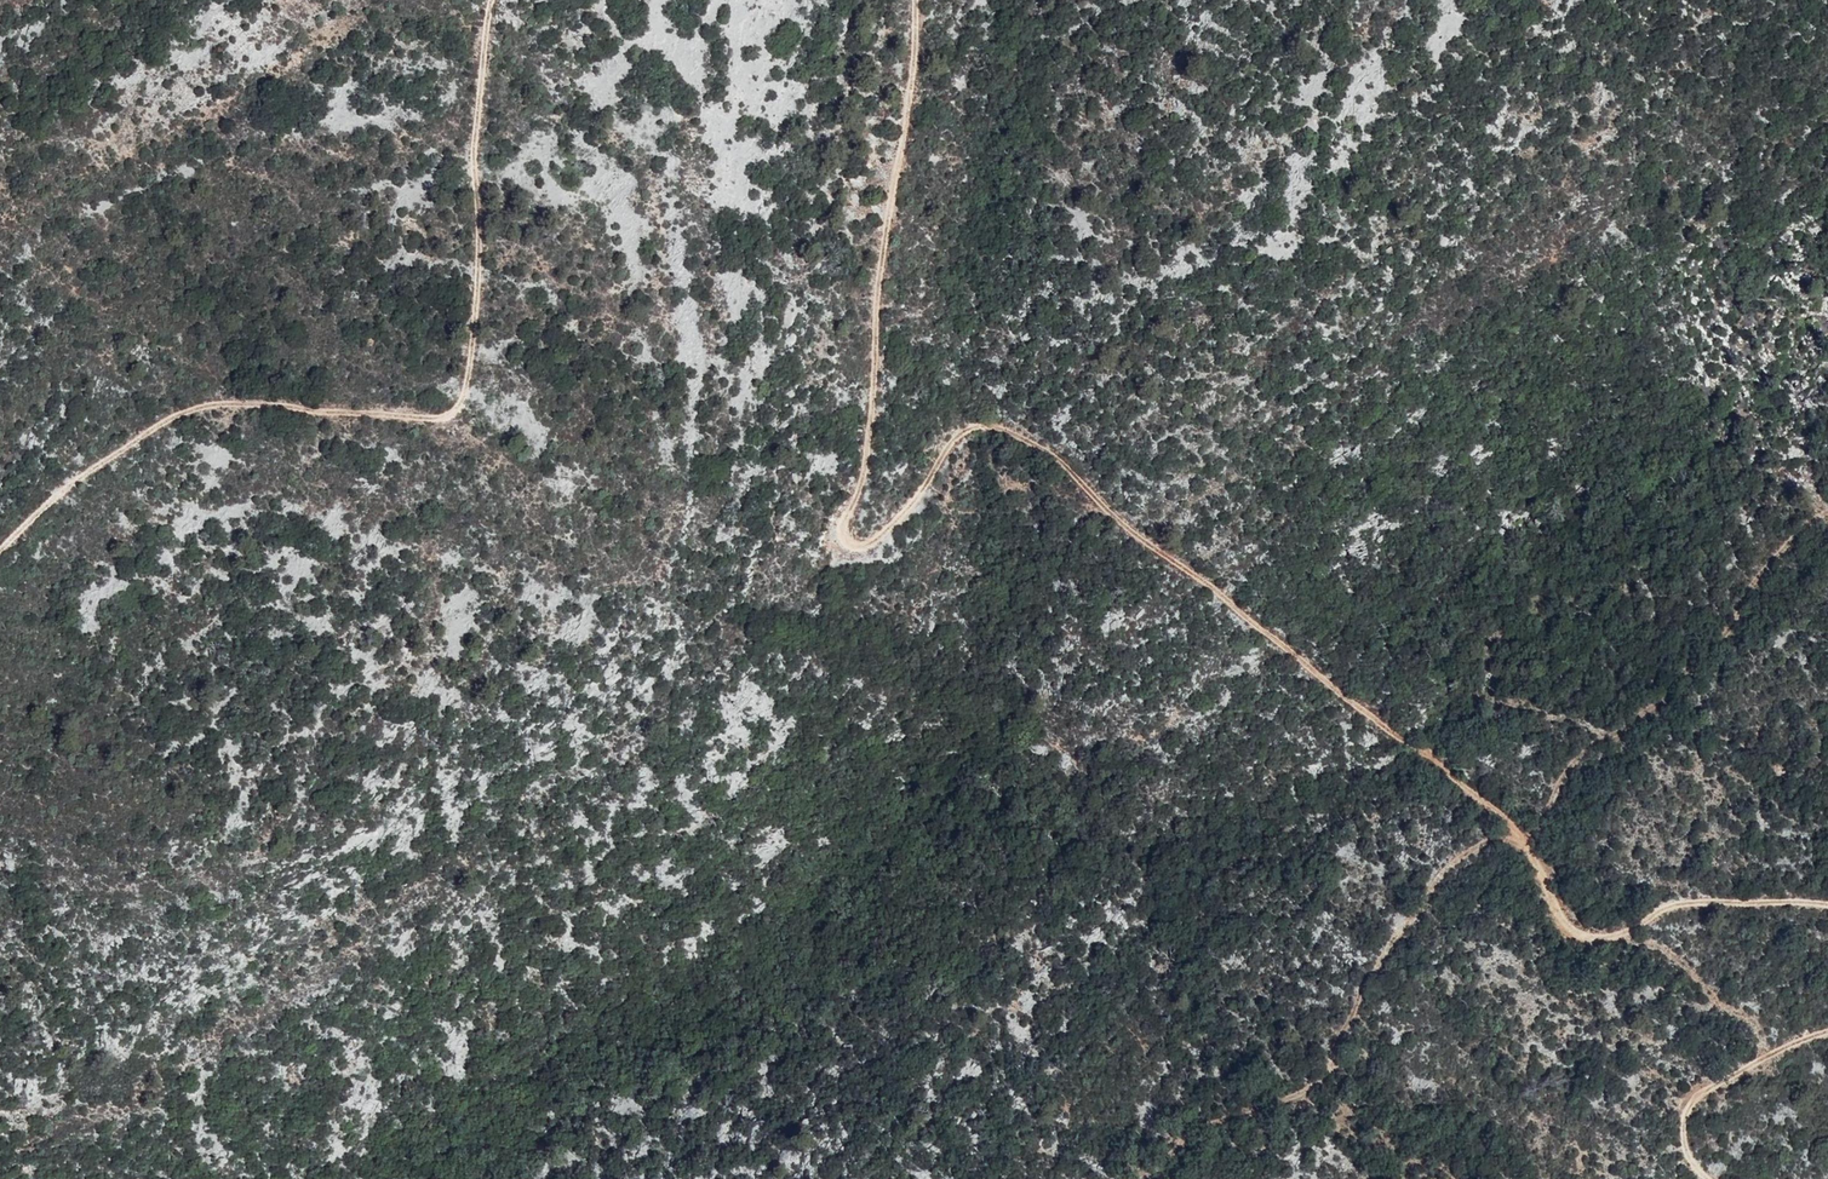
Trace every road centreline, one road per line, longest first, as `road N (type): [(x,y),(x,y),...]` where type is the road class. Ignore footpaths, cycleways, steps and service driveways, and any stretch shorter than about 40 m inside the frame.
road 1 (track): [(1827,904),(1697,901),(1664,906),(1597,938),(1573,931),(1512,825),(1058,460),(987,425),(969,428),(947,448),(913,512),(845,558),(838,531),(865,459),(886,247),(898,0)]
road 2 (track): [(497,0),(477,172),(466,383),(451,418),(226,405),(161,417),(0,553)]
road 3 (track): [(1715,1178),(1686,1139),(1695,1098),(1827,1031)]

